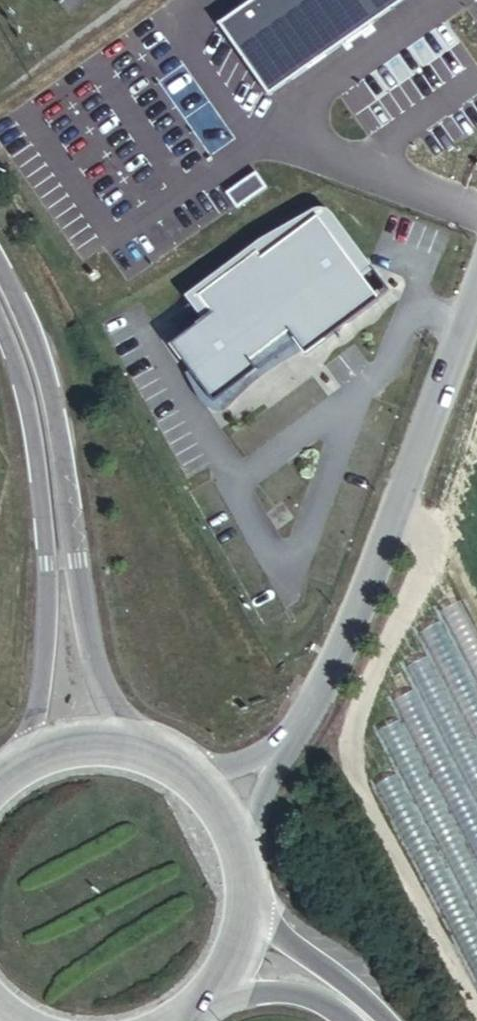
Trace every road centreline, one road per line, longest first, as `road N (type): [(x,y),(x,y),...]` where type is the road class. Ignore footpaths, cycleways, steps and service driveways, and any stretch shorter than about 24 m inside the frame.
road 1 (unclassified): [(296,730),(409,482),(476,288)]
road 2 (secondary): [(142,750),(113,708),(78,561),(56,515)]
road 3 (secondary): [(56,515),(42,676),(24,760)]
road 4 (secondary): [(0,295),(38,395),(56,515)]
road 5 (primary): [(391,1020),(282,933),(247,880)]
road 6 (primary): [(195,1011),(232,993),(285,993),(342,1020)]
road 7 (primary): [(195,1011),(226,974),(244,929),(247,880)]
road 8 (unclassified): [(243,857),(263,788),(296,730)]
road 9 (primary): [(142,750),(62,746),(24,760)]

